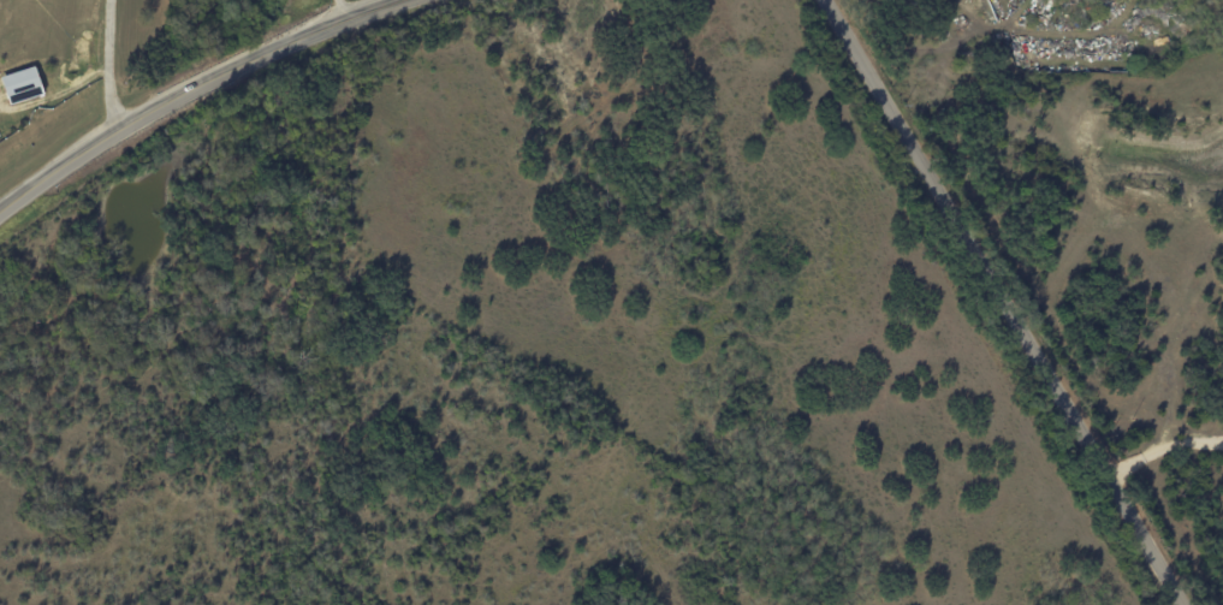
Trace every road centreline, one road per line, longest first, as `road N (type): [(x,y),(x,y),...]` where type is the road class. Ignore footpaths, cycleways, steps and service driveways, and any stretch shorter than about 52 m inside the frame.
road 1 (tertiary): [(822,0),(1179,604)]
road 2 (tertiary): [(0,212),(192,90),(410,0)]

